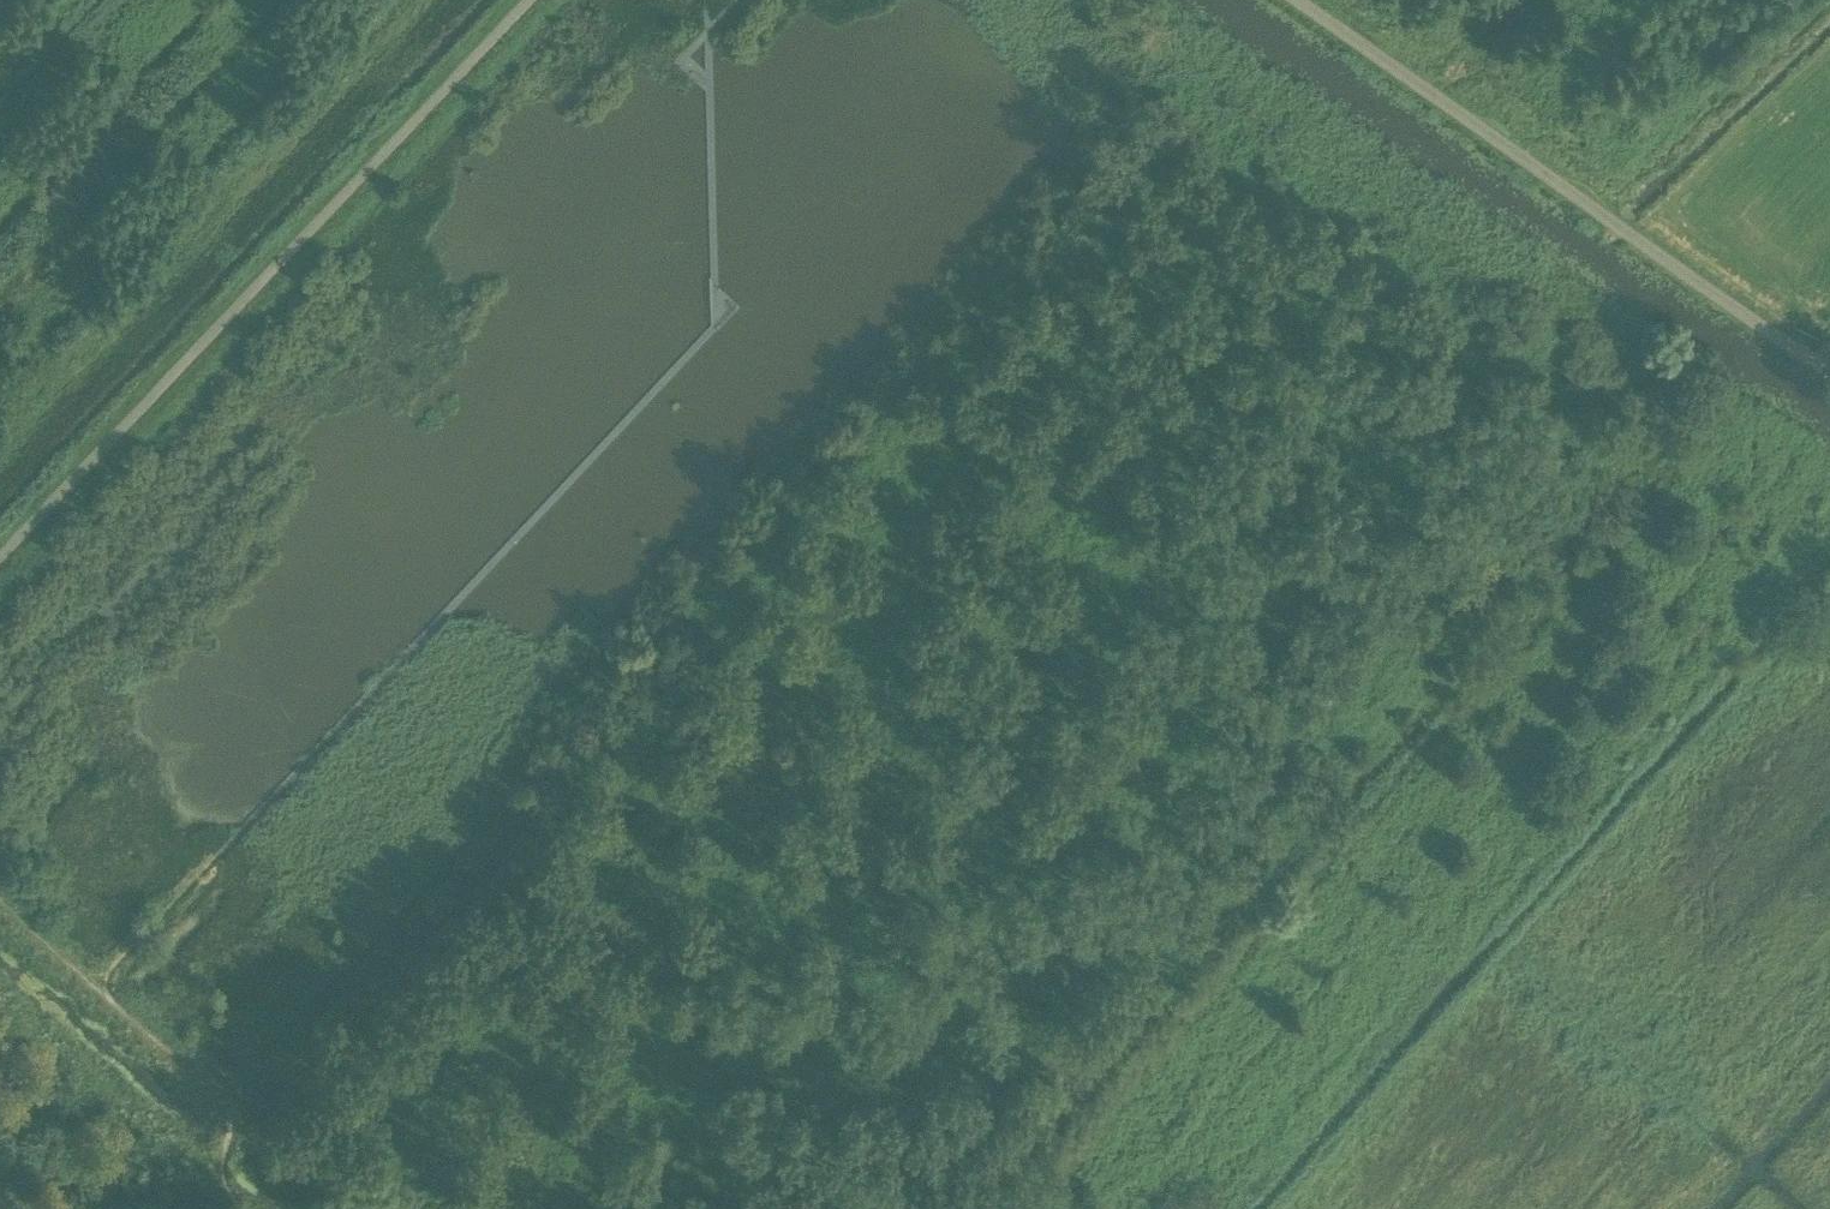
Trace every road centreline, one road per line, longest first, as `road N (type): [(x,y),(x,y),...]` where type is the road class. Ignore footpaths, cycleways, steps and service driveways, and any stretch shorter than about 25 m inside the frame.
road 1 (unclassified): [(1829,373),(1297,0)]
road 2 (track): [(224,1185),(0,981)]

